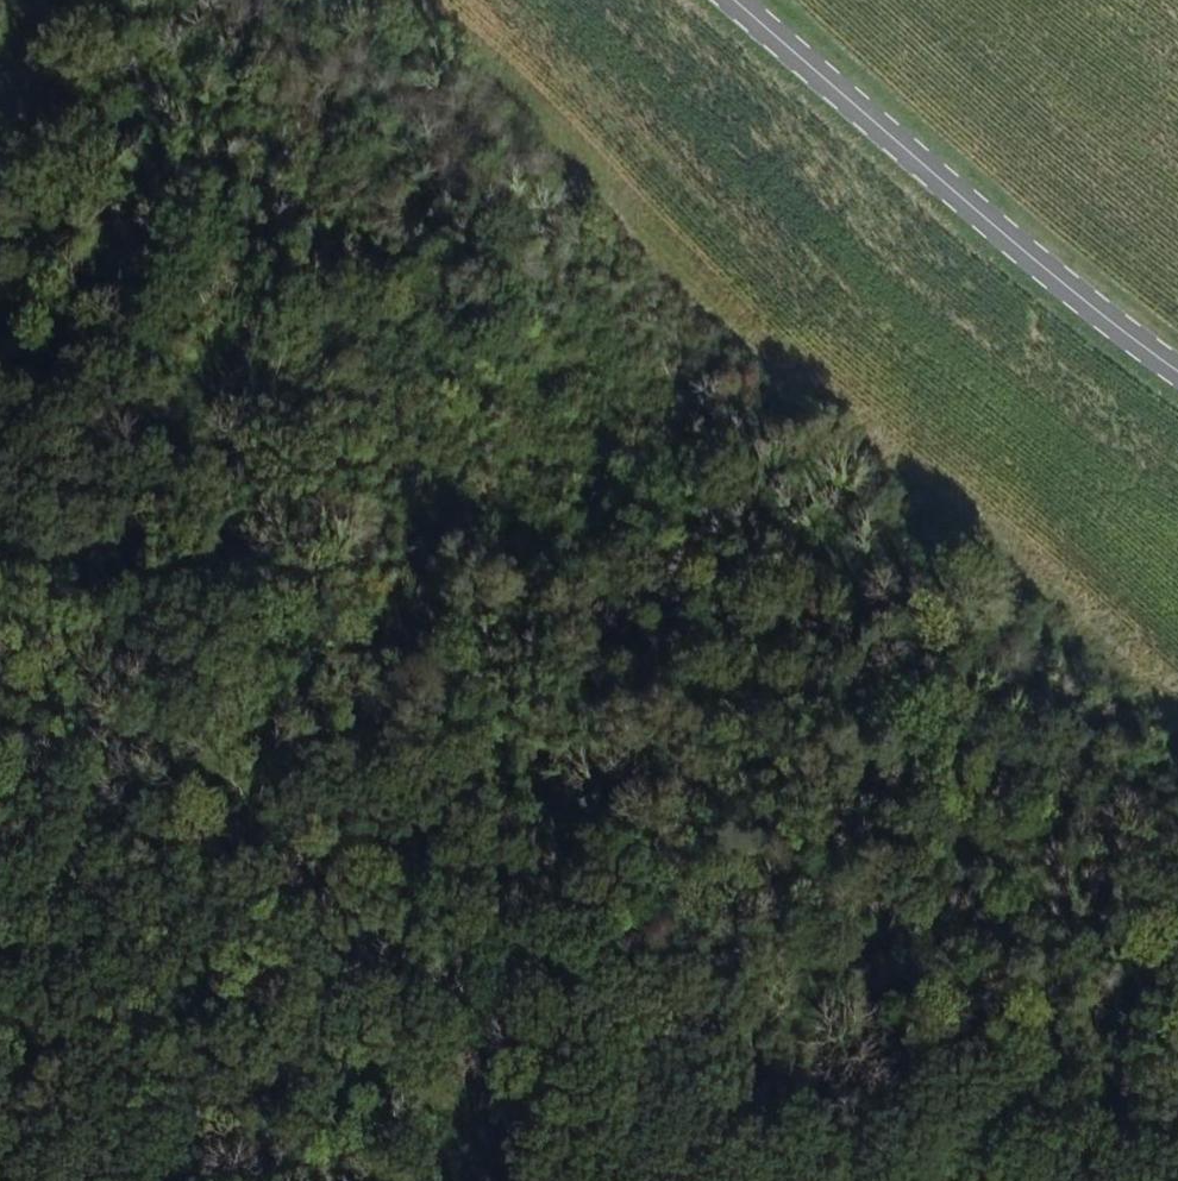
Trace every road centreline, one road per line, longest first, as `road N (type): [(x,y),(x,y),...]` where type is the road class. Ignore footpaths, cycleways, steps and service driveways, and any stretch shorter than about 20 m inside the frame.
road 1 (tertiary): [(735,0),(975,209),(1177,371)]

